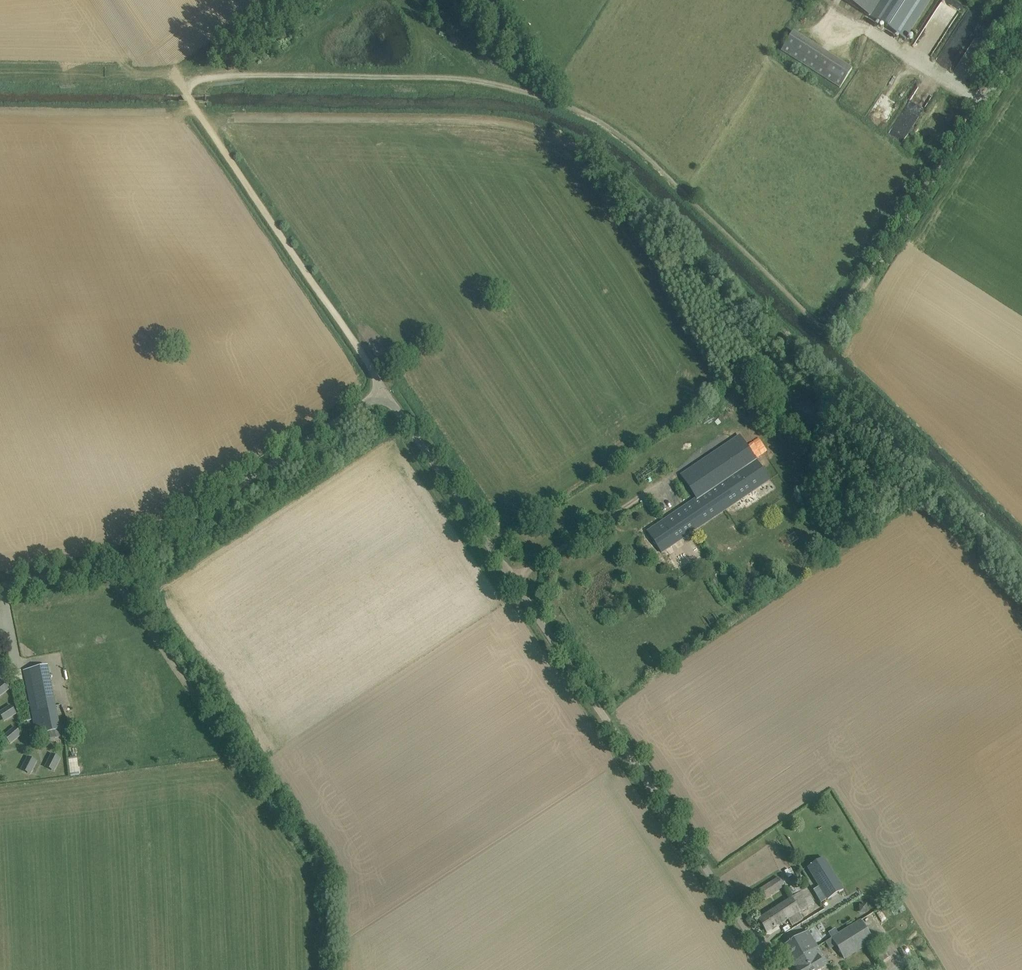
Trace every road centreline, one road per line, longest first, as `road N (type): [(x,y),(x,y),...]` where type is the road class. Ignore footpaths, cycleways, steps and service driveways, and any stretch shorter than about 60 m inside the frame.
road 1 (track): [(860,291),(826,331),(636,148),(541,96),(473,79),(293,74),(209,76),(185,90)]
road 2 (unclassified): [(775,969),(385,395)]
road 3 (unclassified): [(0,582),(112,559),(175,530),(373,395),(385,395)]
road 4 (track): [(148,969),(134,718),(102,561)]
road 5 (track): [(185,90),(381,395)]
road 6 (unclassified): [(860,291),(1021,36)]

